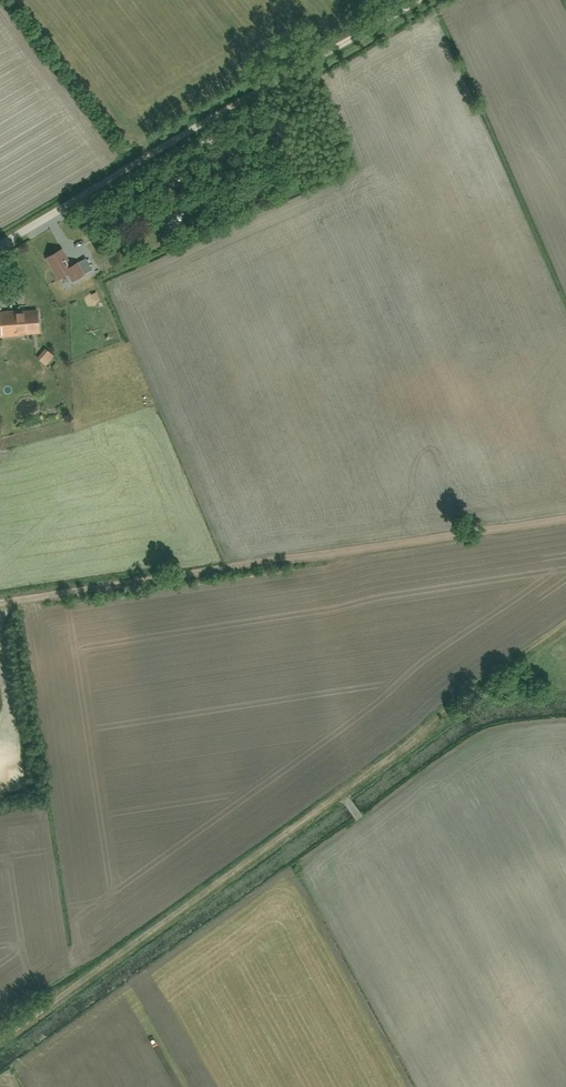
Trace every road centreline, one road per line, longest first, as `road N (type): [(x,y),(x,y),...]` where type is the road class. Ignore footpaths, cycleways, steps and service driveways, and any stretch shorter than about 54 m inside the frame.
road 1 (track): [(565,623),(0,1039)]
road 2 (track): [(0,601),(565,519)]
road 3 (track): [(75,201),(414,0)]

